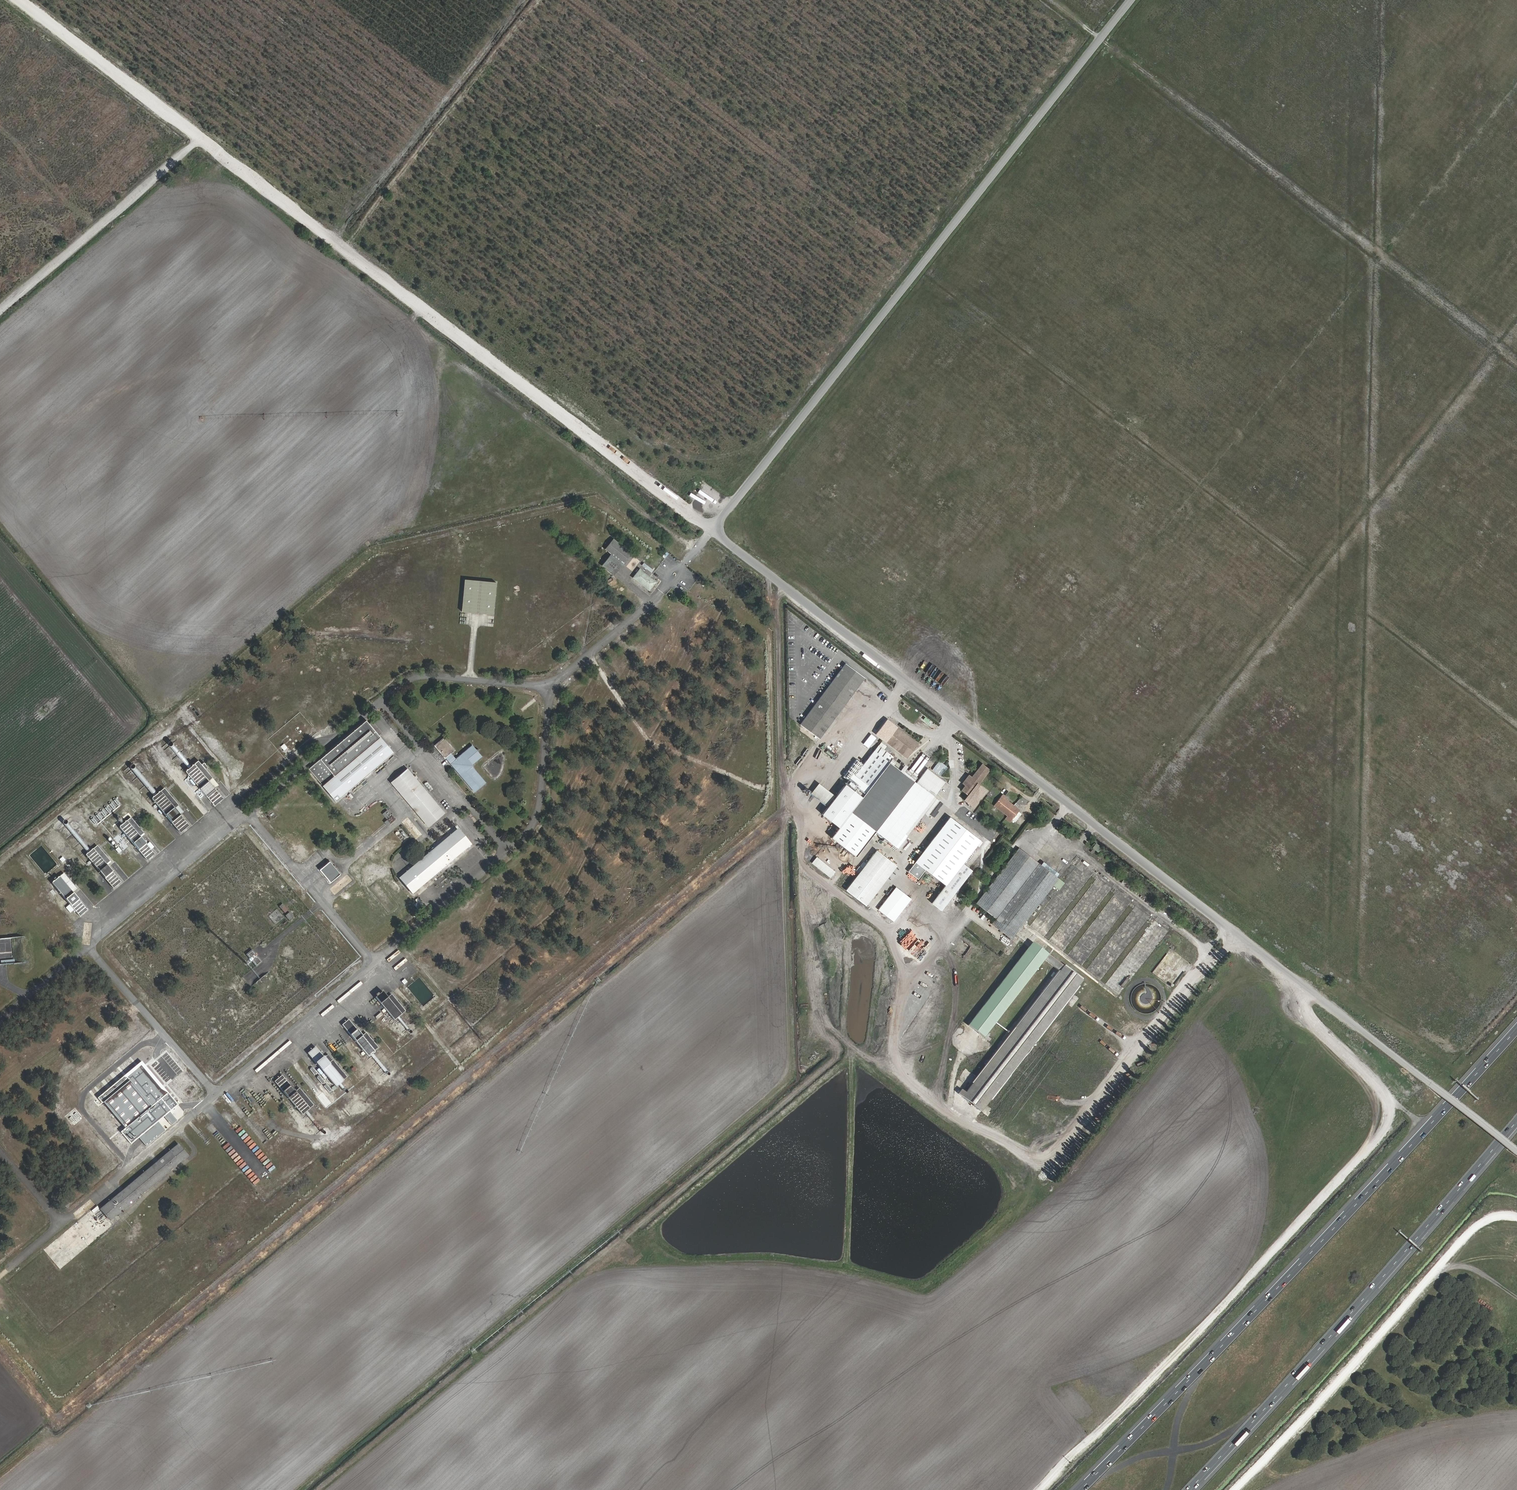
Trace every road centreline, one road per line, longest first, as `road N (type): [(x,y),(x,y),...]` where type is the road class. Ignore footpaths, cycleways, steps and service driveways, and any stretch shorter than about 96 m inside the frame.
road 1 (unclassified): [(1430,1083),(716,526),(1131,0)]
road 2 (track): [(805,870),(890,933),(904,978),(893,1055),(901,1074),(966,1125),(1046,1159),(1139,1049),(1201,960),(1203,946),(1047,831),(1069,802)]
road 3 (track): [(17,0),(716,526)]
road 4 (track): [(998,747),(1516,83)]
road 5 (track): [(831,1029),(841,1042),(826,1070),(322,1489)]
road 6 (track): [(1310,991),(1305,1009),(1314,1025),(1382,1089),(1391,1121),(1043,1489)]
road 7 (motorway): [(1516,1027),(1079,1489)]
road 8 (track): [(1516,358),(1052,0)]
road 9 (motorway): [(1192,1489),(1516,1121)]
road 10 (track): [(1237,1489),(1482,1223),(1516,1216)]
road 11 (track): [(456,367),(468,369),(593,465),(646,516),(704,541)]
road 12 (track): [(0,310),(198,138)]
road 13 (track): [(591,651),(647,740),(763,788)]

